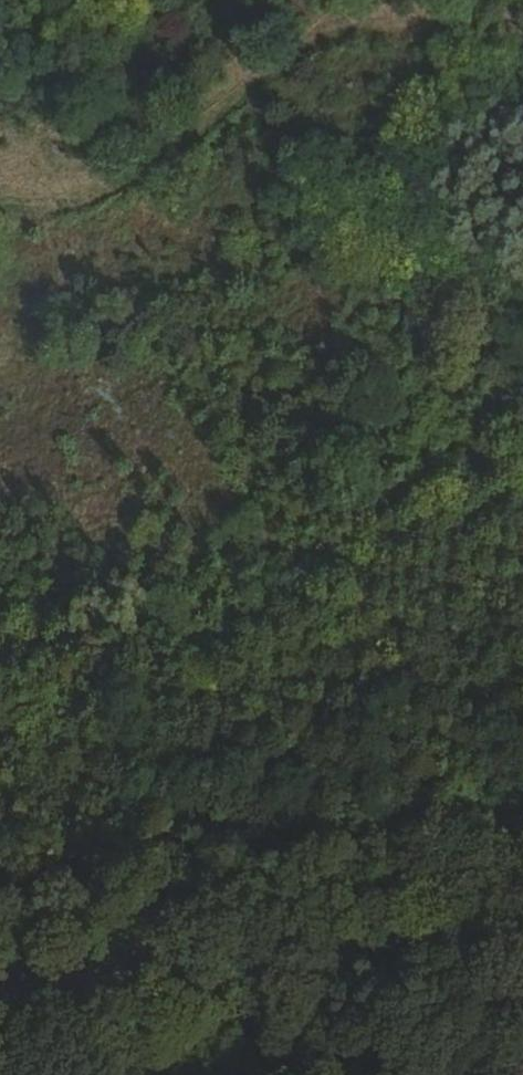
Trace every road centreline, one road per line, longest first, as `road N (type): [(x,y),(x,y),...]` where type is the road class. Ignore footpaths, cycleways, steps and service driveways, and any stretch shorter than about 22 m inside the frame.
road 1 (track): [(522,64),(472,40),(380,24),(289,59),(152,164),(27,198),(0,194)]
road 2 (tertiary): [(0,987),(241,928),(522,903)]
road 3 (track): [(0,890),(187,851),(522,819)]
road 4 (track): [(88,185),(45,159),(28,111),(41,55)]

